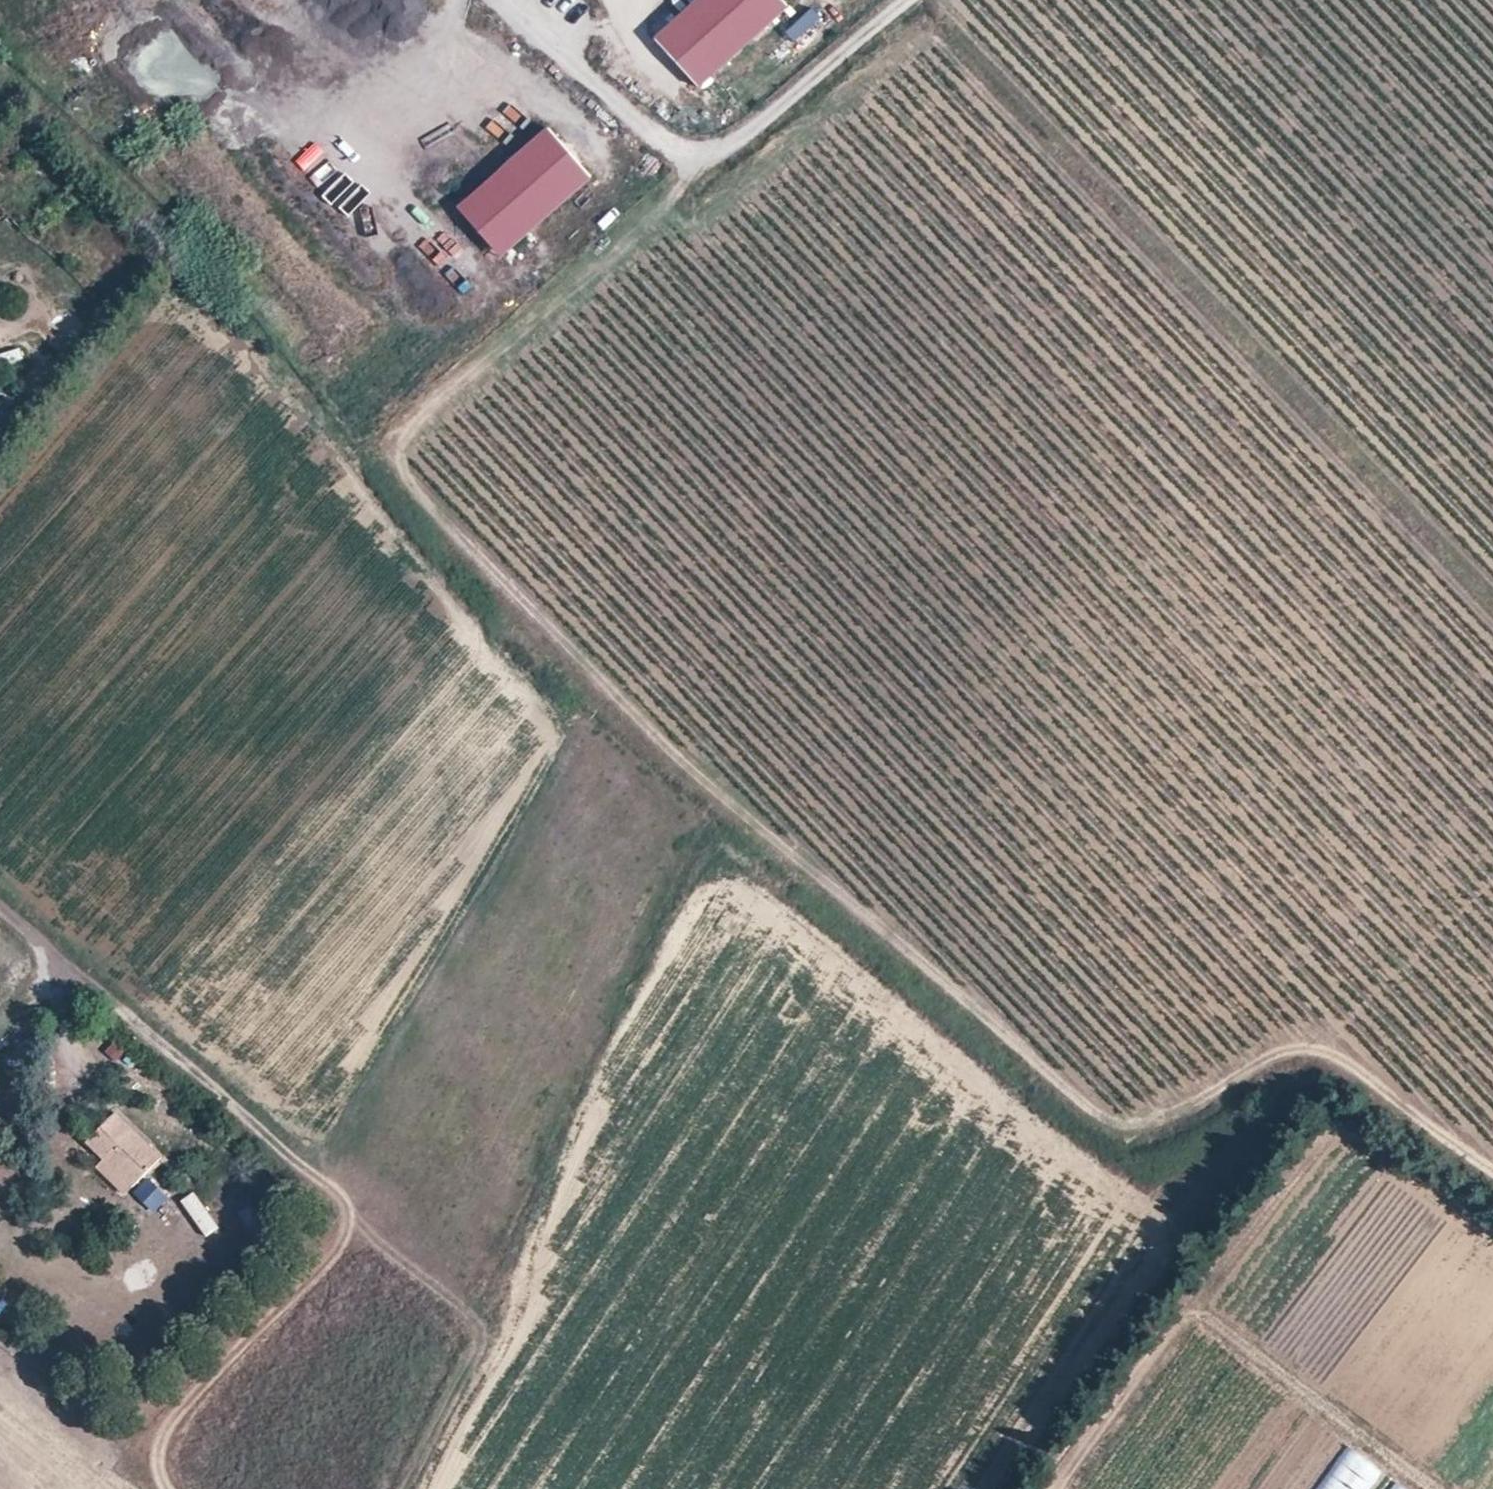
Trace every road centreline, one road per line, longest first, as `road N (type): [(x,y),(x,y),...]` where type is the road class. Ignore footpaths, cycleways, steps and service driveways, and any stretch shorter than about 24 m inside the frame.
road 1 (track): [(91,992),(342,1199),(348,1229),(332,1259),(237,1348),(159,1439),(166,1488)]
road 2 (unclassified): [(496,0),(642,134),(701,164),(750,137),(909,0)]

